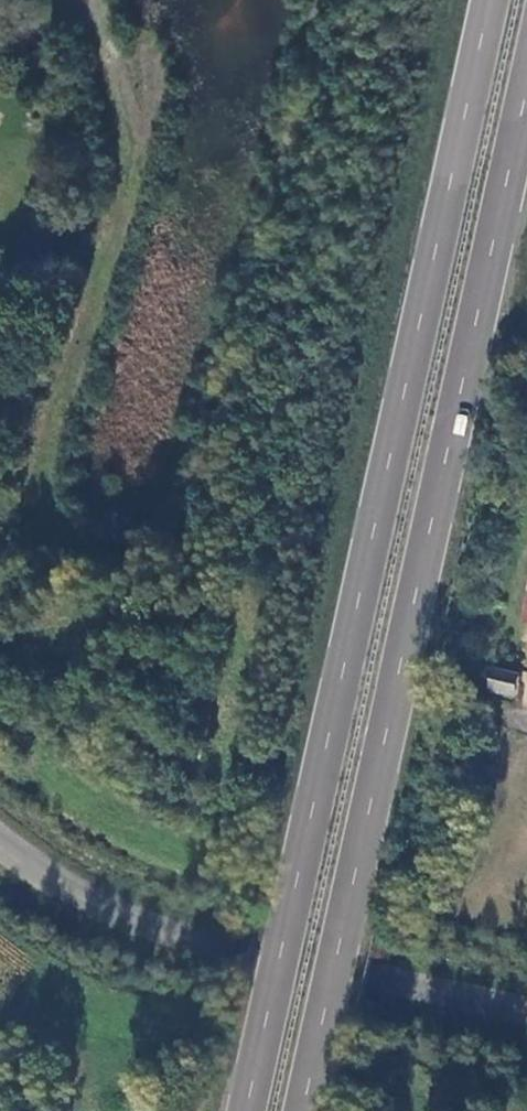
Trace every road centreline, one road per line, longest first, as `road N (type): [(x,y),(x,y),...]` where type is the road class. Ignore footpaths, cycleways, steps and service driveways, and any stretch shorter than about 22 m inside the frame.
road 1 (trunk): [(497,0),(295,874),(252,1110)]
road 2 (trunk): [(308,1110),(353,869),(526,123)]
road 3 (unclassified): [(0,845),(69,887),(165,925),(526,1012)]

